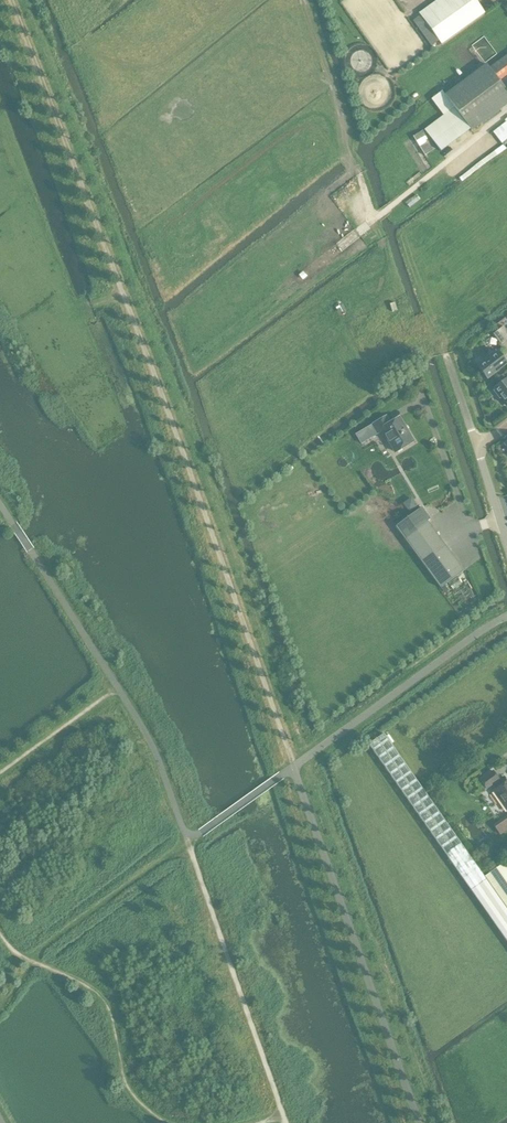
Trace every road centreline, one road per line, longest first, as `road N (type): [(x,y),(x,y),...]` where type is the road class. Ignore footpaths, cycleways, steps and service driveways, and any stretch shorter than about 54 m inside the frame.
road 1 (track): [(293,768),(12,0)]
road 2 (unclassified): [(477,447),(441,338),(506,283)]

